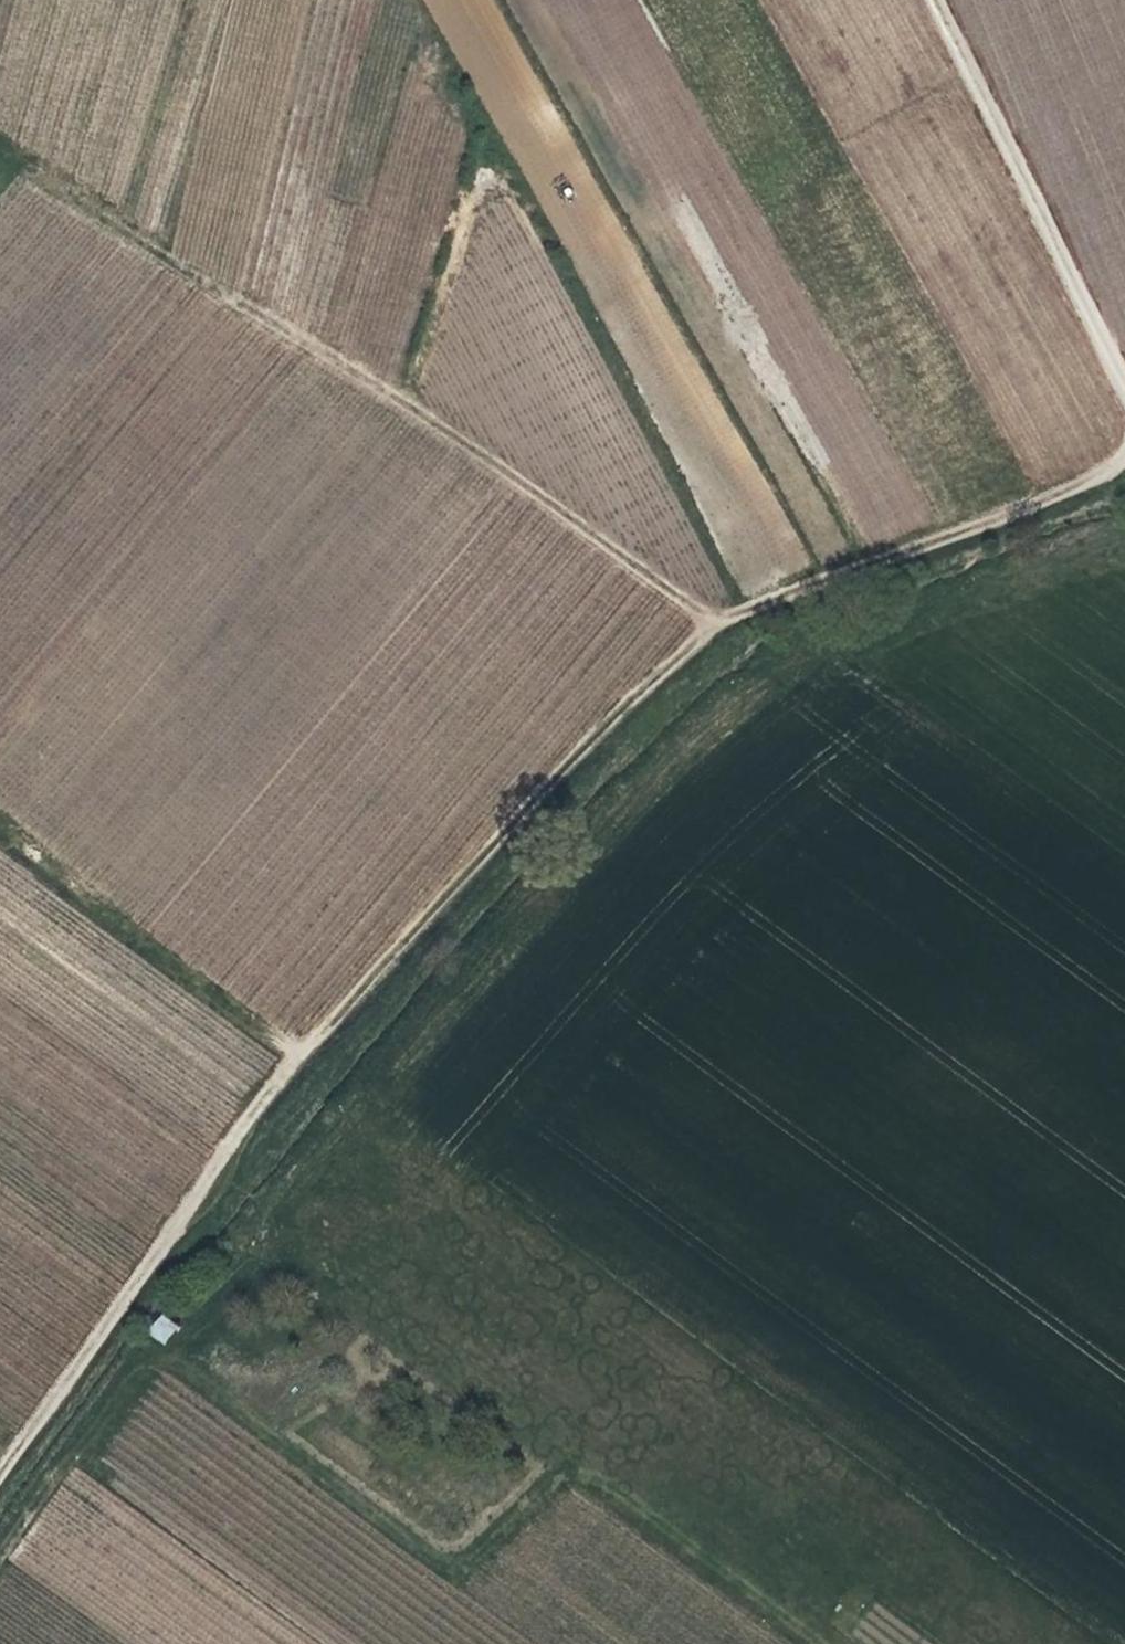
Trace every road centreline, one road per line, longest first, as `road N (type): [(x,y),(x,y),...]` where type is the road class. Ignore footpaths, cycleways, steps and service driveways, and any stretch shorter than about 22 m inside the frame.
road 1 (track): [(0,1469),(292,1051),(518,809),(732,614),(1124,470)]
road 2 (track): [(0,1558),(74,1448),(341,1643)]
road 3 (track): [(932,0),(1124,390)]

